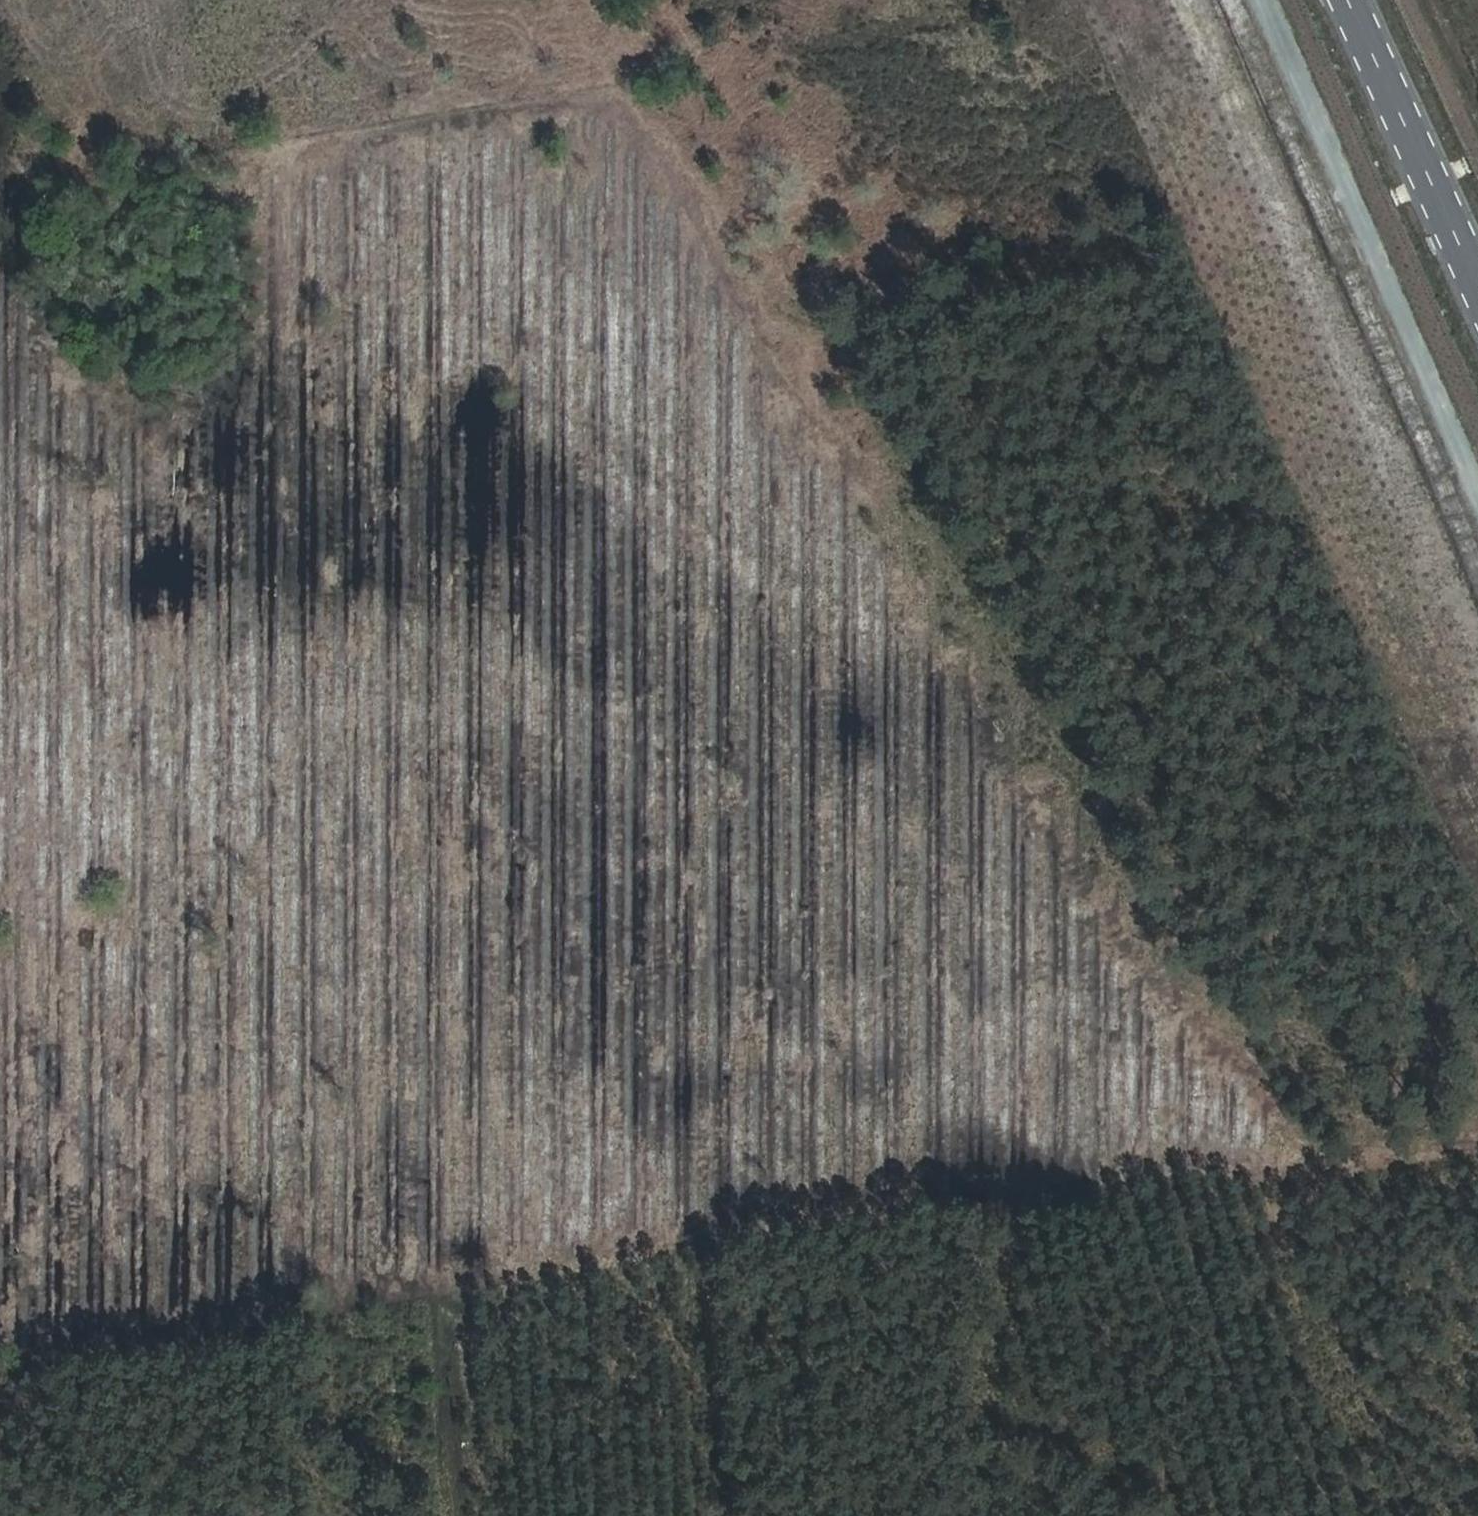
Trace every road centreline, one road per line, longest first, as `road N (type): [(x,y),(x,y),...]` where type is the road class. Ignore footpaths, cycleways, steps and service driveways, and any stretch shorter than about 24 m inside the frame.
road 1 (track): [(1268,0),(1477,483)]
road 2 (primary): [(1477,282),(1350,0)]

